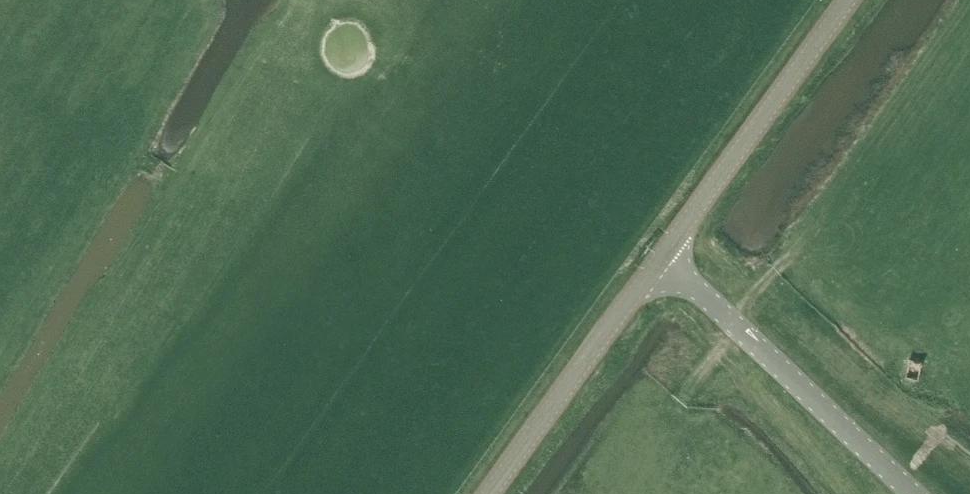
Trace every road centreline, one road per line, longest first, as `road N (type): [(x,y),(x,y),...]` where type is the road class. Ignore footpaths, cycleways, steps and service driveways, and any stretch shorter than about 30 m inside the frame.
road 1 (tertiary): [(660,258),(914,493)]
road 2 (tertiary): [(660,258),(847,0)]
road 3 (tertiary): [(489,493),(660,258)]

